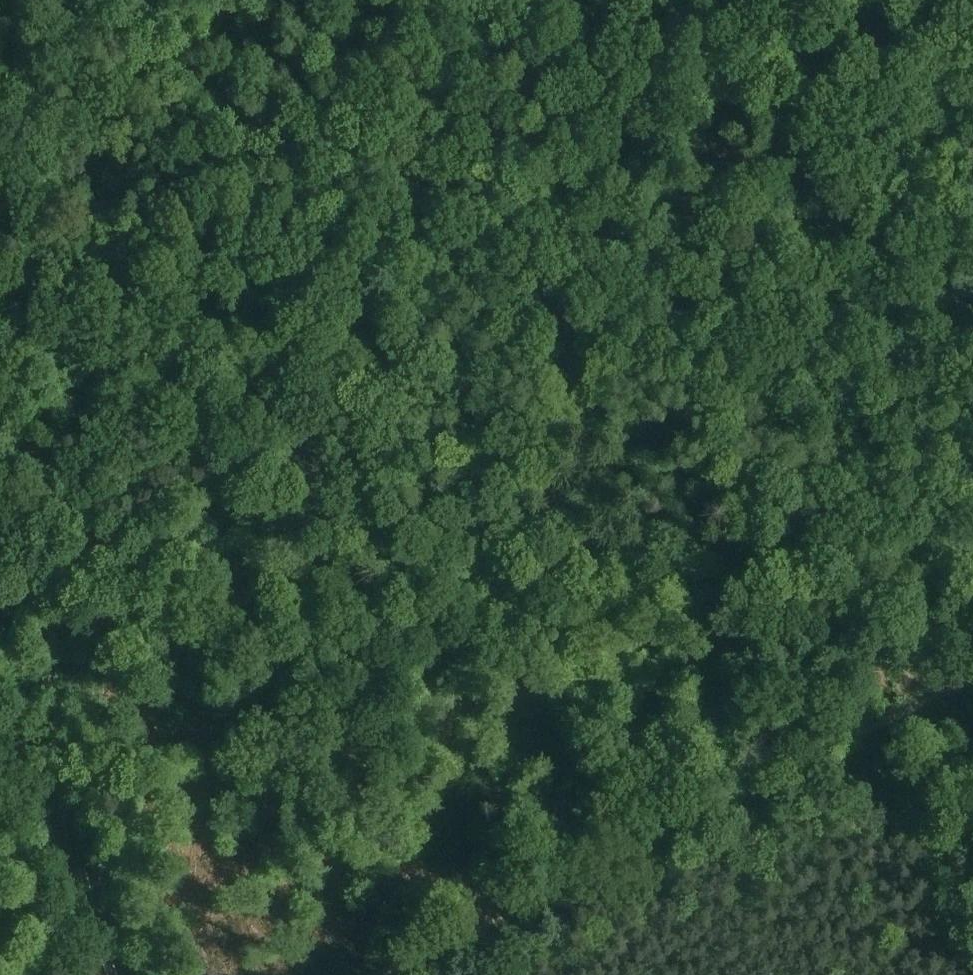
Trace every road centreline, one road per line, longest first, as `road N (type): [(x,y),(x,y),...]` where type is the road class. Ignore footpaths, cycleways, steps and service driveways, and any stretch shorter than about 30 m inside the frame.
road 1 (track): [(0,245),(274,312),(357,301),(428,279),(935,0)]
road 2 (track): [(384,974),(972,680)]
road 3 (track): [(0,690),(97,974)]

